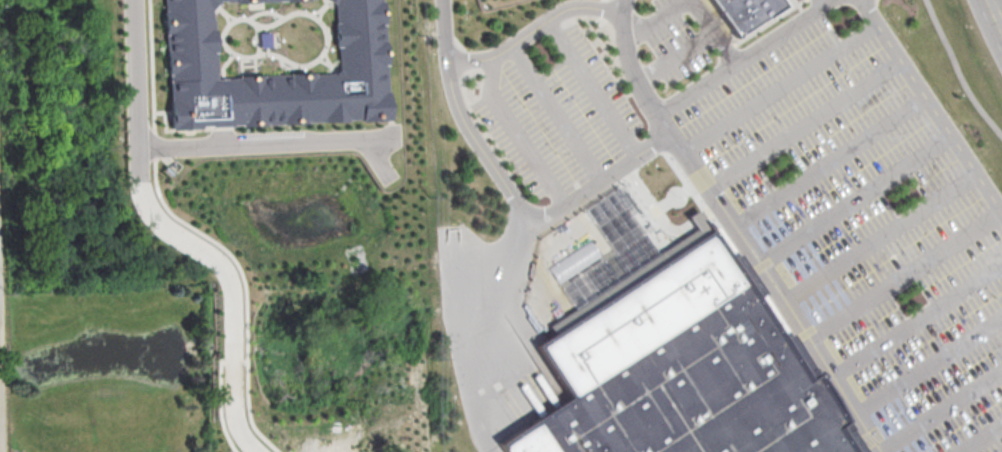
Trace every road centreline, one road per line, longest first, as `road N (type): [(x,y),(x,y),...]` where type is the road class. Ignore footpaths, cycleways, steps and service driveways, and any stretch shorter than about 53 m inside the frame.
road 1 (residential): [(260,451),(238,416),(229,277),(156,217),(141,183),(140,151)]
road 2 (residential): [(140,151),(137,0)]

